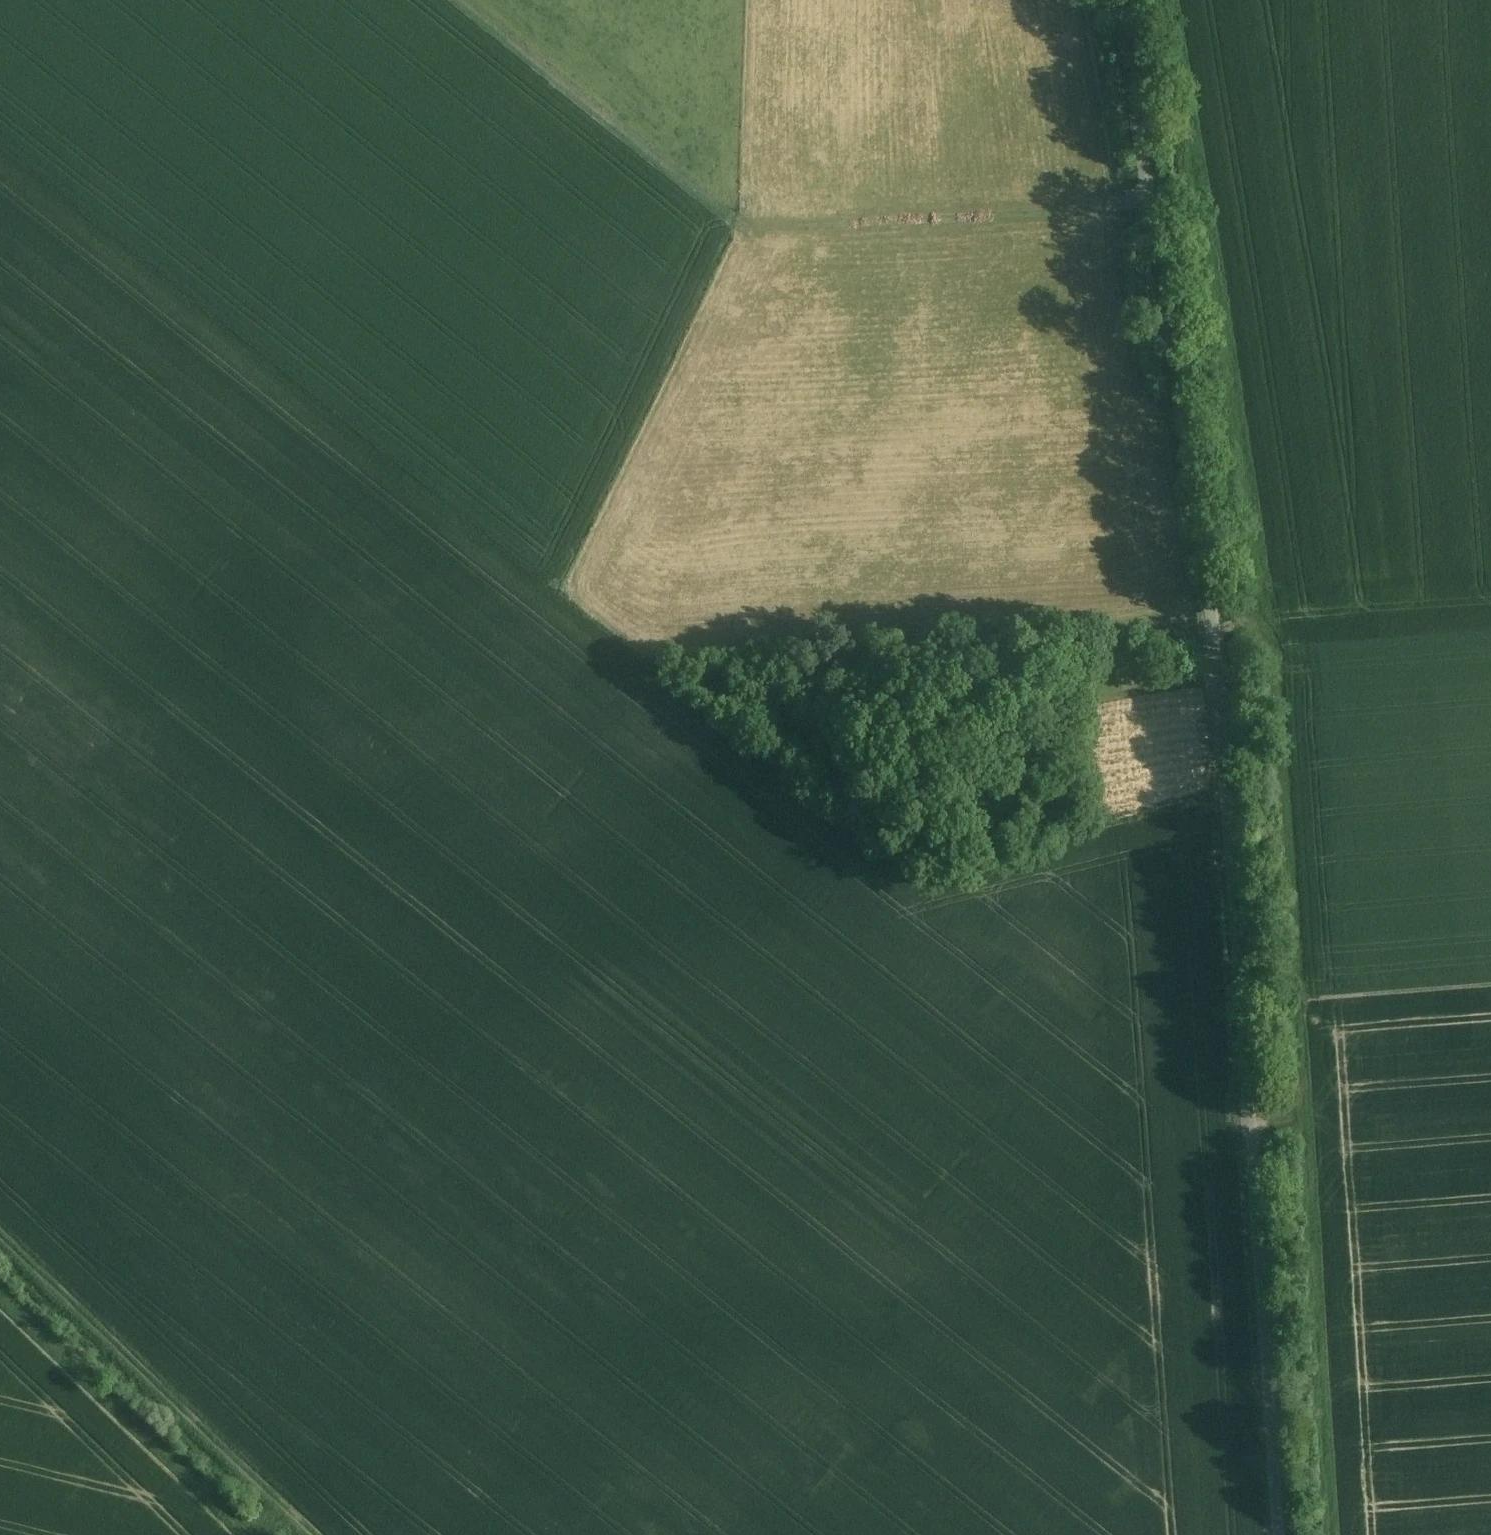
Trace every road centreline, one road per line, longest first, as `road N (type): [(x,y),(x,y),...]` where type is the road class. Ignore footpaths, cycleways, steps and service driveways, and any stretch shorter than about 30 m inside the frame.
road 1 (unclassified): [(1118,0),(1165,249),(1220,671),(1278,1534)]
road 2 (track): [(1156,201),(736,232)]

